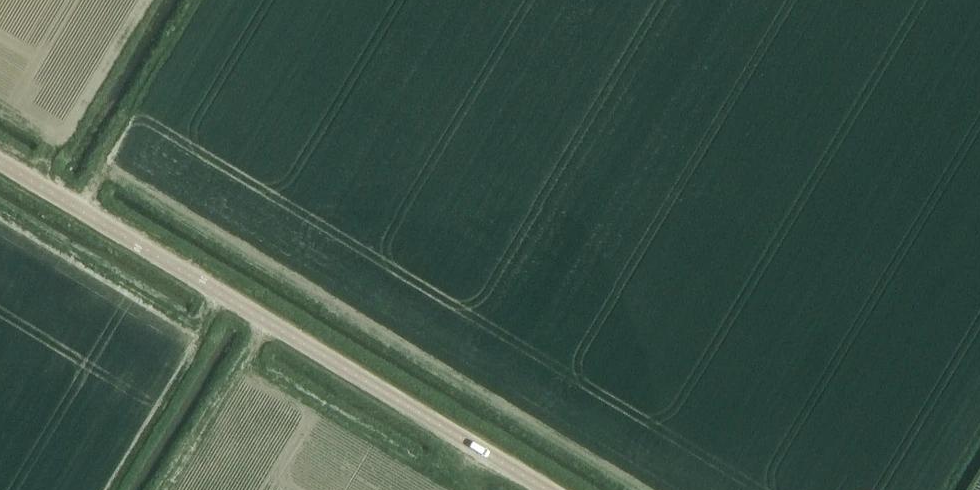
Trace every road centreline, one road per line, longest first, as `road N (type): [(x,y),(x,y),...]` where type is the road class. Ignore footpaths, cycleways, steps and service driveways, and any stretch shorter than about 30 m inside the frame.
road 1 (unclassified): [(551,489),(0,158)]

